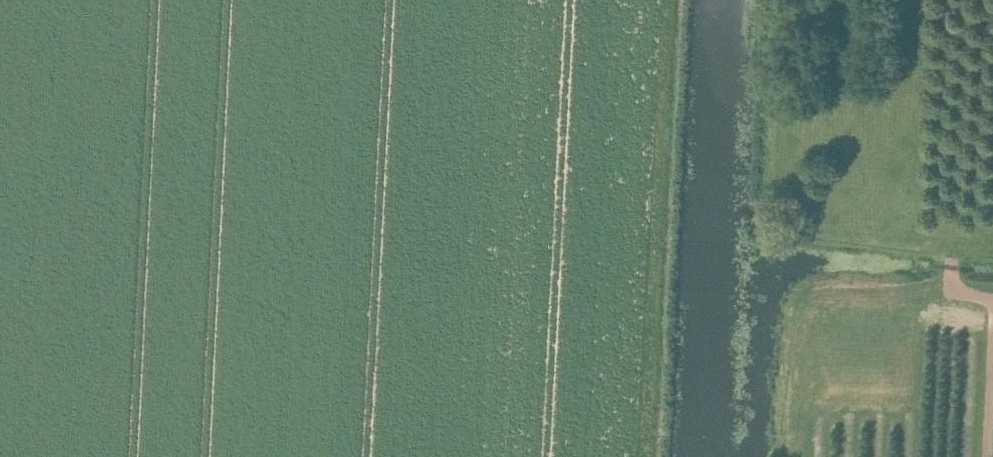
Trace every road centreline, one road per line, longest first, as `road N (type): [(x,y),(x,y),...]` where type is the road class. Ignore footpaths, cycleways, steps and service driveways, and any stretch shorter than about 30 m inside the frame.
road 1 (track): [(992,332),(987,456)]

